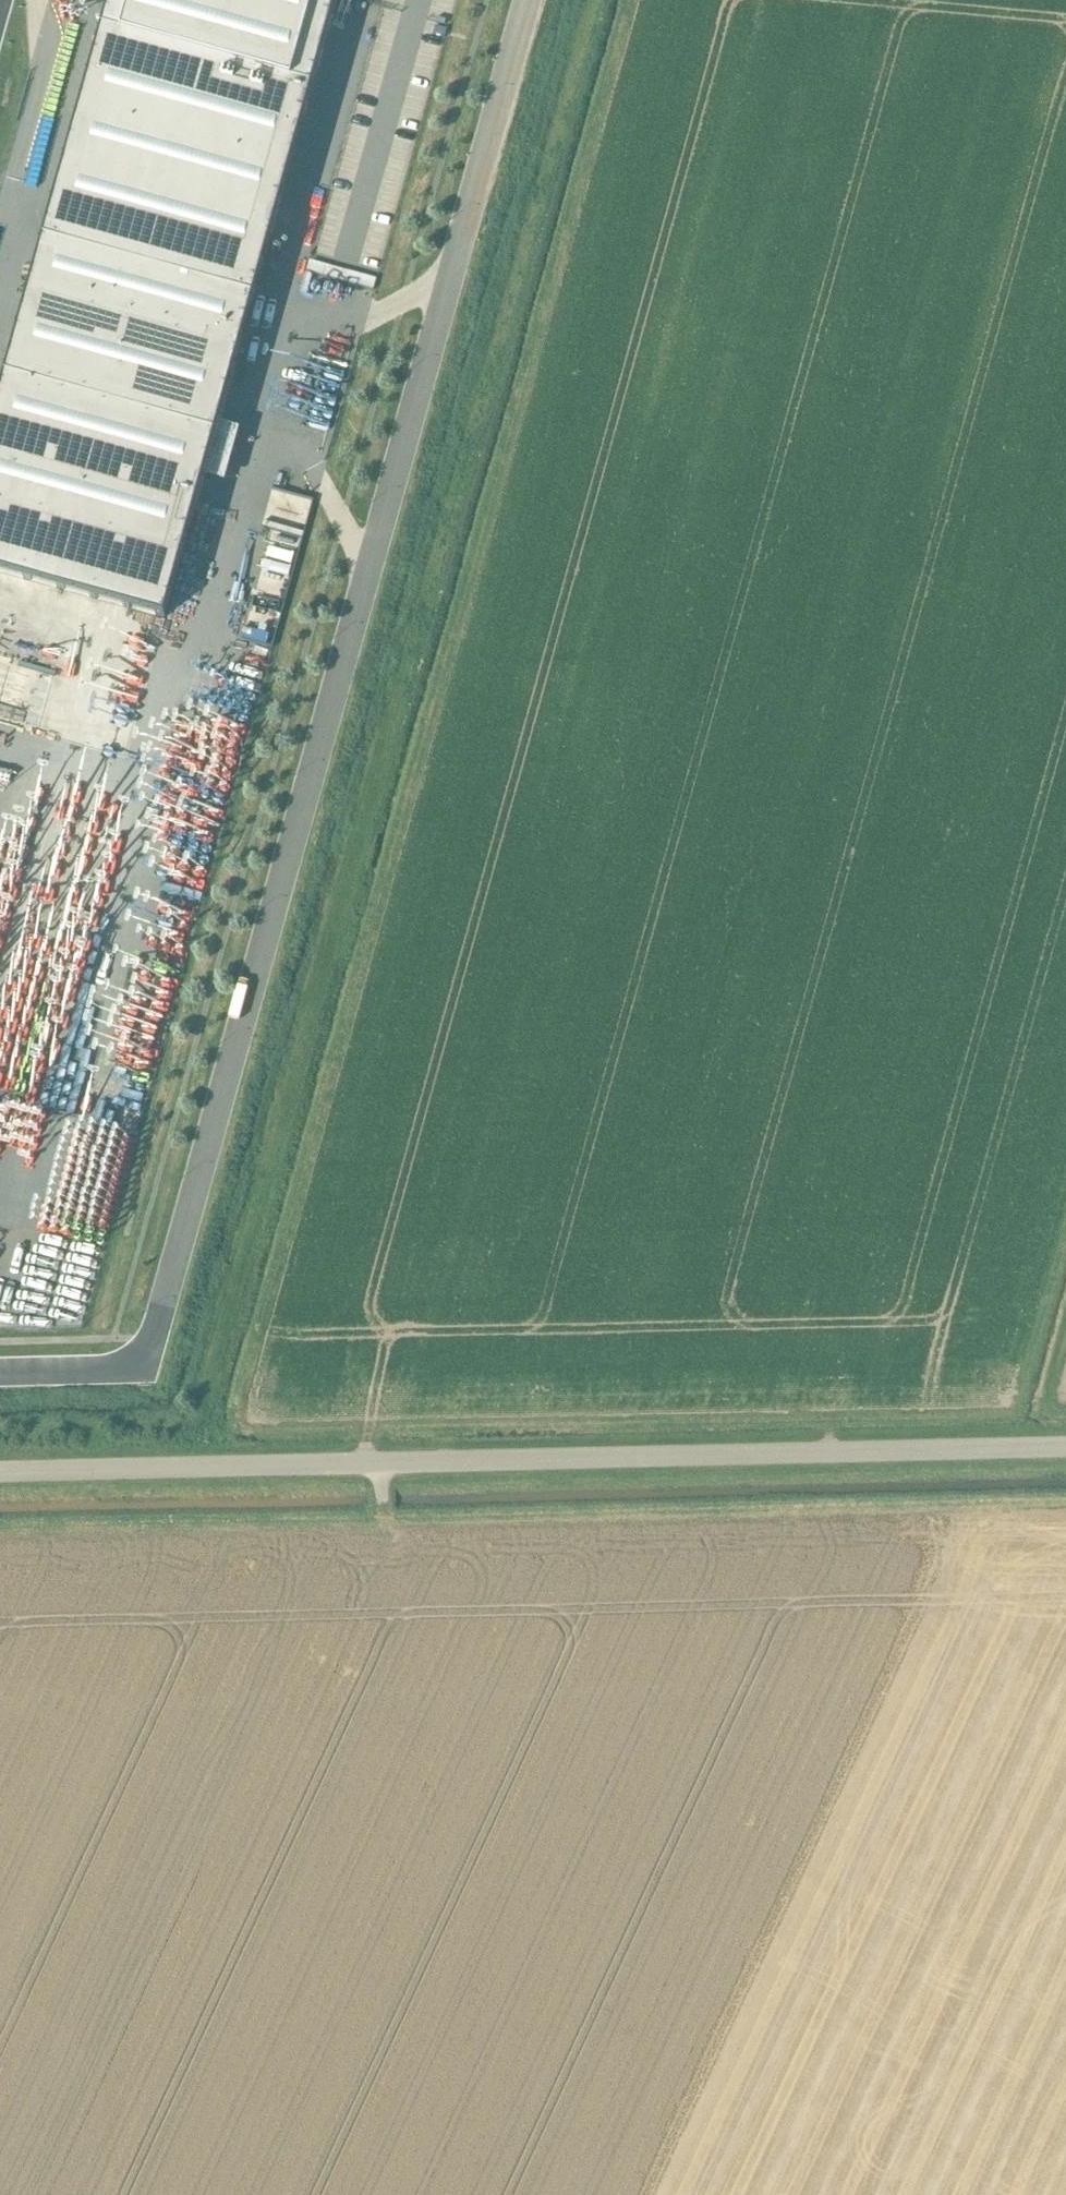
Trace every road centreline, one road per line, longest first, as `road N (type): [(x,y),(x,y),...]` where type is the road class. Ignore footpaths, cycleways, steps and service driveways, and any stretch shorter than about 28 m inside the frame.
road 1 (unclassified): [(528,0),(144,1370)]
road 2 (unclassified): [(0,1475),(1065,1449)]
road 3 (unclassified): [(0,1374),(144,1370)]

